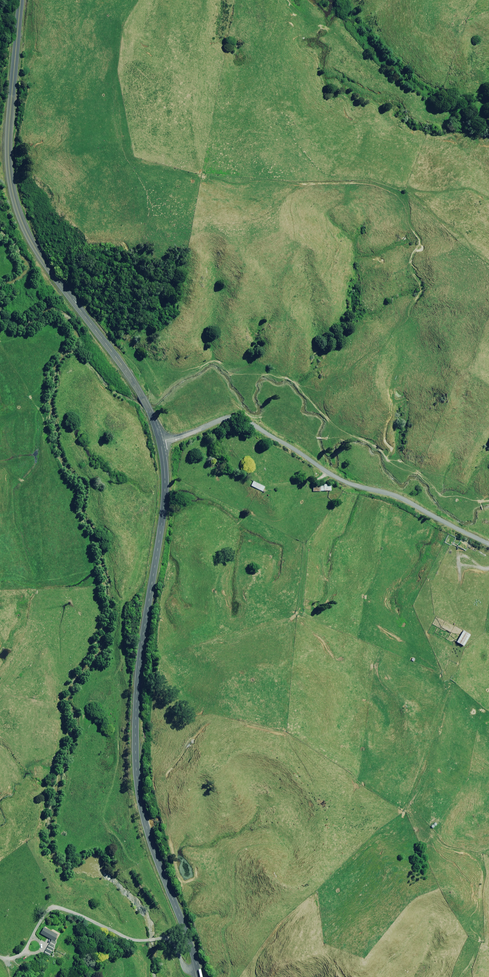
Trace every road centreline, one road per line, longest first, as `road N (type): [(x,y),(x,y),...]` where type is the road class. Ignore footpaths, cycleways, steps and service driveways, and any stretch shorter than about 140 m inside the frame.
road 1 (primary): [(199,976),(146,829),(134,761),(140,654),(165,491),(160,443)]
road 2 (primary): [(20,0),(9,146),(19,214),(150,412)]
road 3 (unclassified): [(160,443),(241,416),(332,474),(488,541)]

